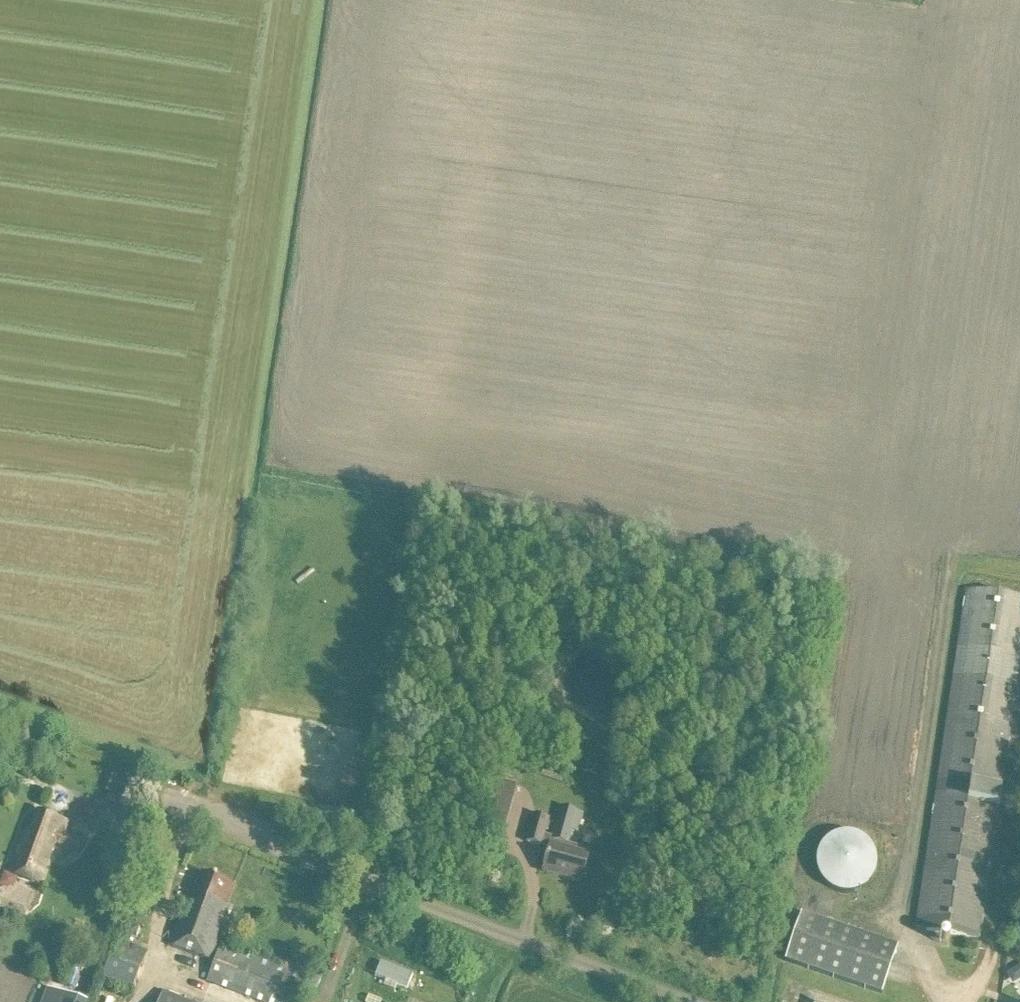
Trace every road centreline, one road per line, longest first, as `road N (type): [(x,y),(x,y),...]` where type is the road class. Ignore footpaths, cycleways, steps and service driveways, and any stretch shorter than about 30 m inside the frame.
road 1 (unclassified): [(685,1001),(162,803)]

